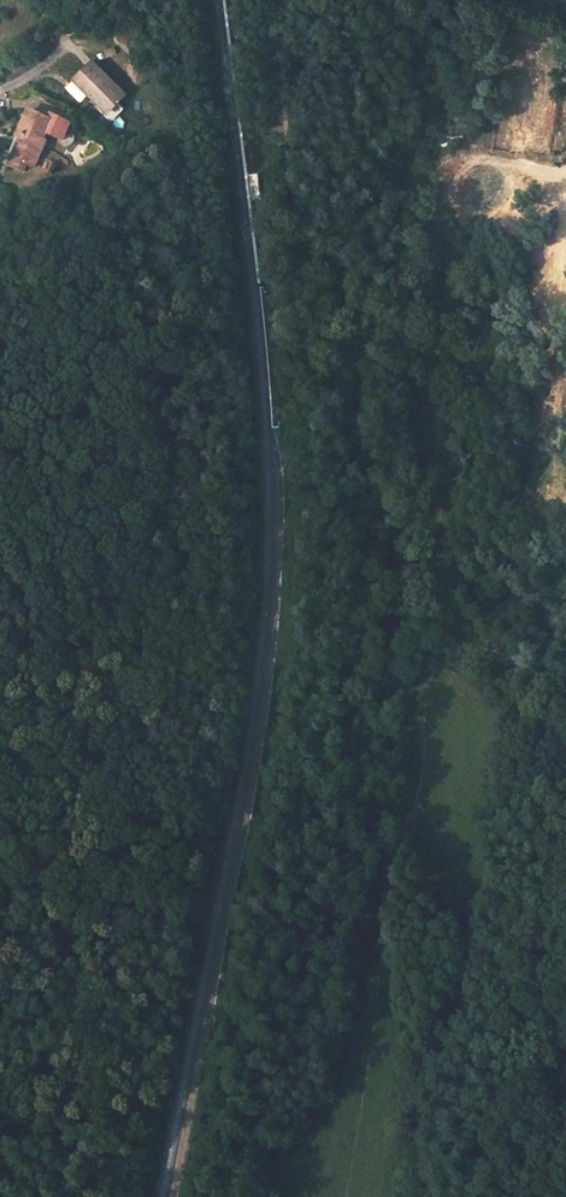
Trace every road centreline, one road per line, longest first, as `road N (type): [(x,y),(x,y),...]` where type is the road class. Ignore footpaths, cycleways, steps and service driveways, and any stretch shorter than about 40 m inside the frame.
road 1 (track): [(179,194),(186,95),(171,0)]

